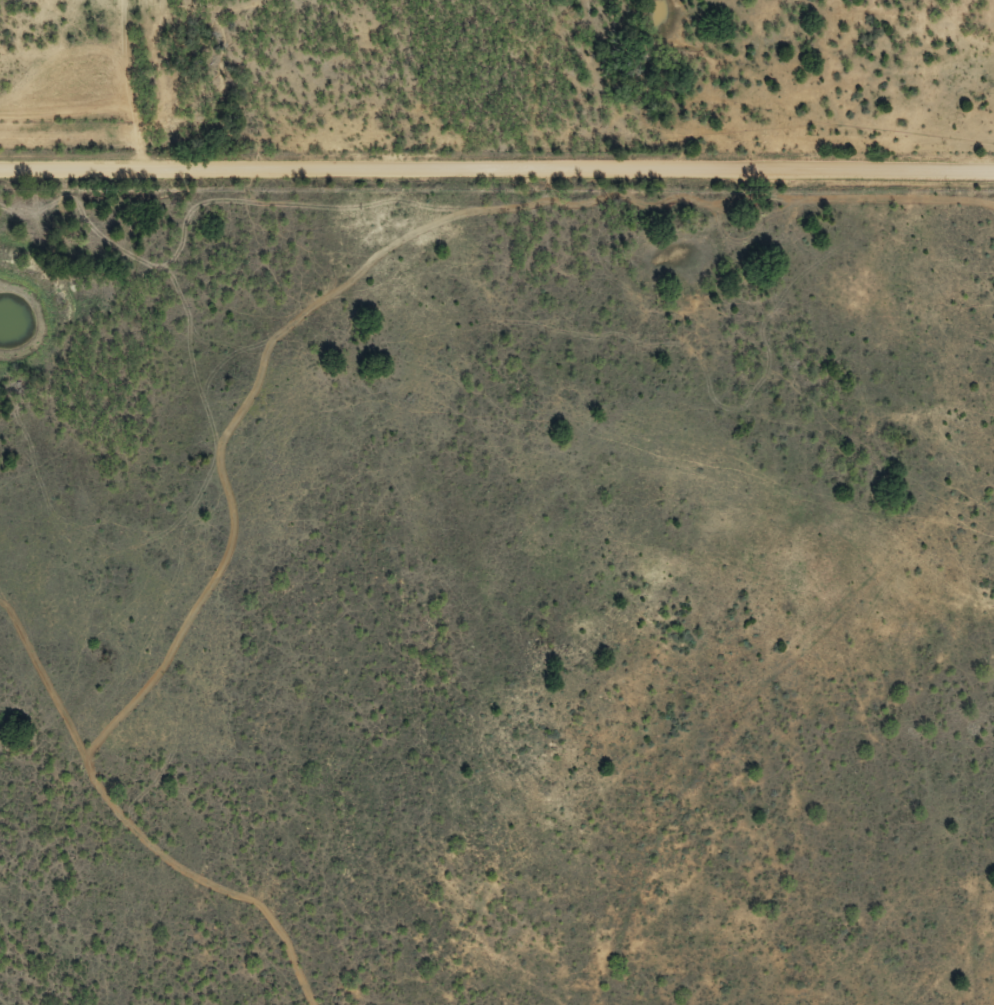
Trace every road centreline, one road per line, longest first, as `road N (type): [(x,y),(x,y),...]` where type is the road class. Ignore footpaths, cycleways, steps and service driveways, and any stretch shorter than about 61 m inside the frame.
road 1 (residential): [(0,190),(993,197)]

